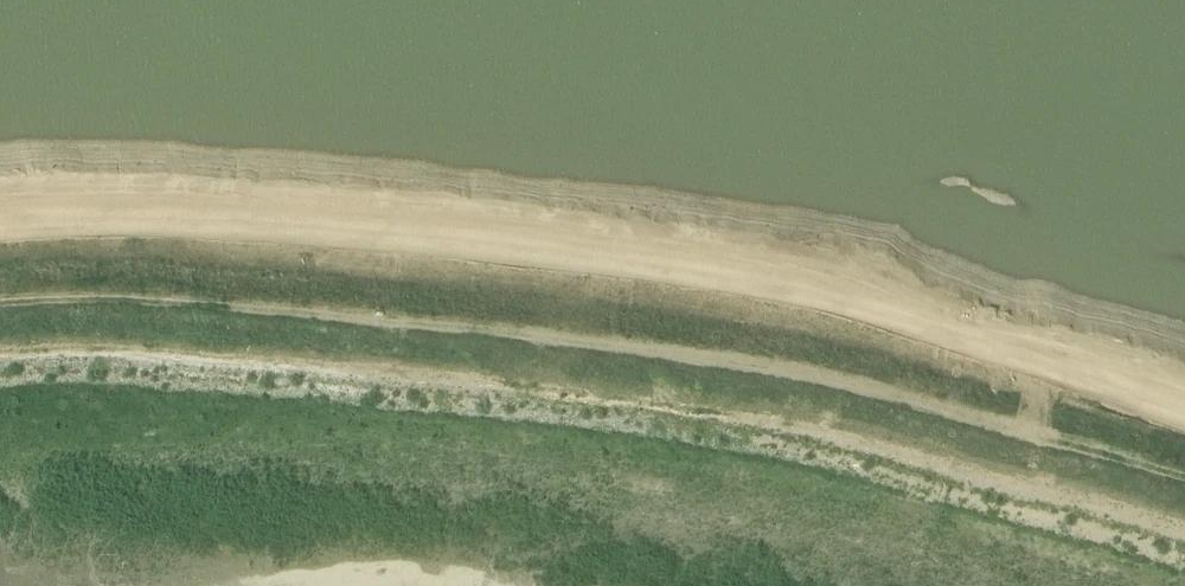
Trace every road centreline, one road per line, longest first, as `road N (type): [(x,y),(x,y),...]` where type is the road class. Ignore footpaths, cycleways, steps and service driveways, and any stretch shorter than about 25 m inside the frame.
road 1 (track): [(1184,487),(829,384),(644,356),(222,311),(0,316)]
road 2 (track): [(0,211),(297,214),(804,272),(1184,381)]

